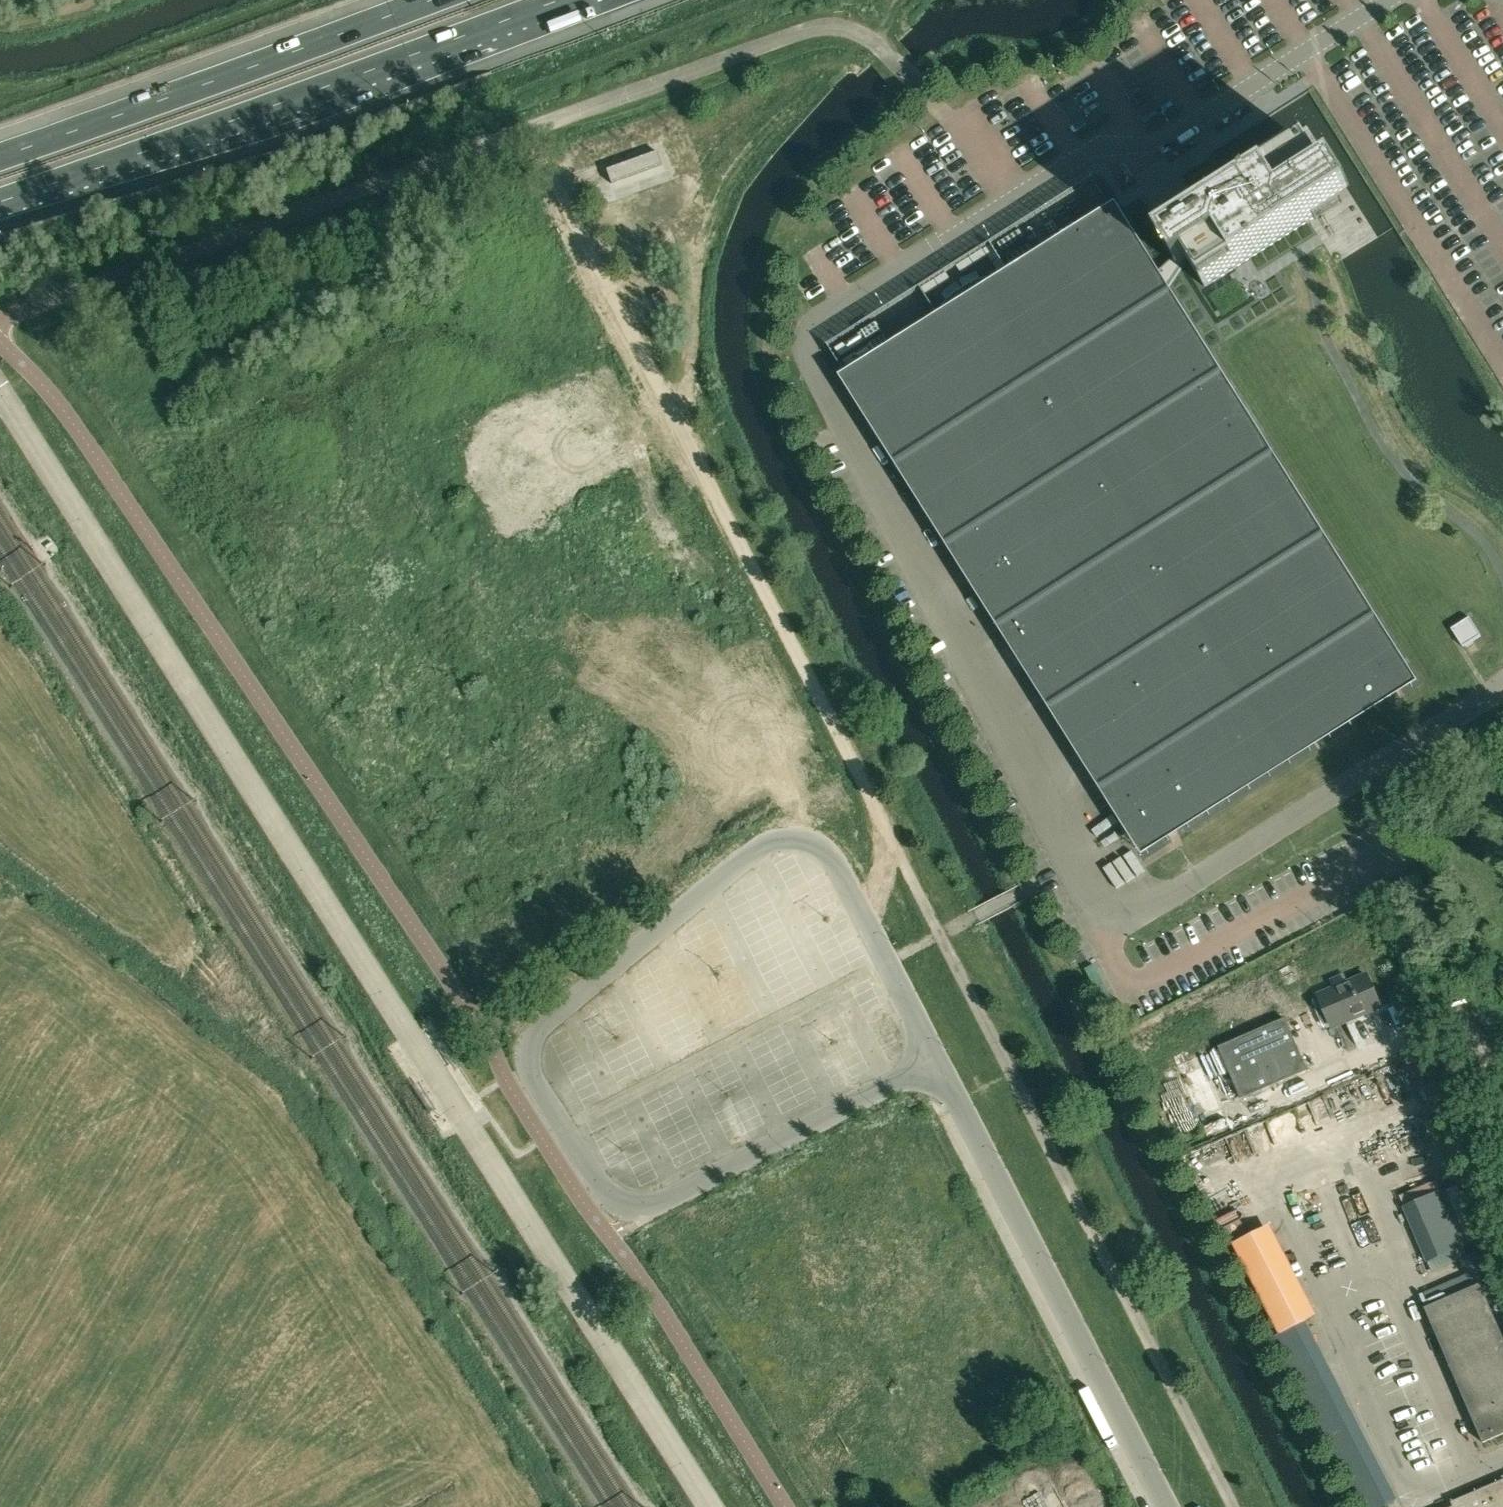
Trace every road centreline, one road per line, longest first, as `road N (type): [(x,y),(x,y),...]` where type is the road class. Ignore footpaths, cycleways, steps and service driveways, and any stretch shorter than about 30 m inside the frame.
road 1 (track): [(578,1506),(311,1101),(0,857)]
road 2 (motorway): [(0,203),(560,0)]
road 3 (motorway): [(424,0),(0,155)]
road 4 (unclassified): [(1502,1084),(1461,1017),(1421,1030)]

